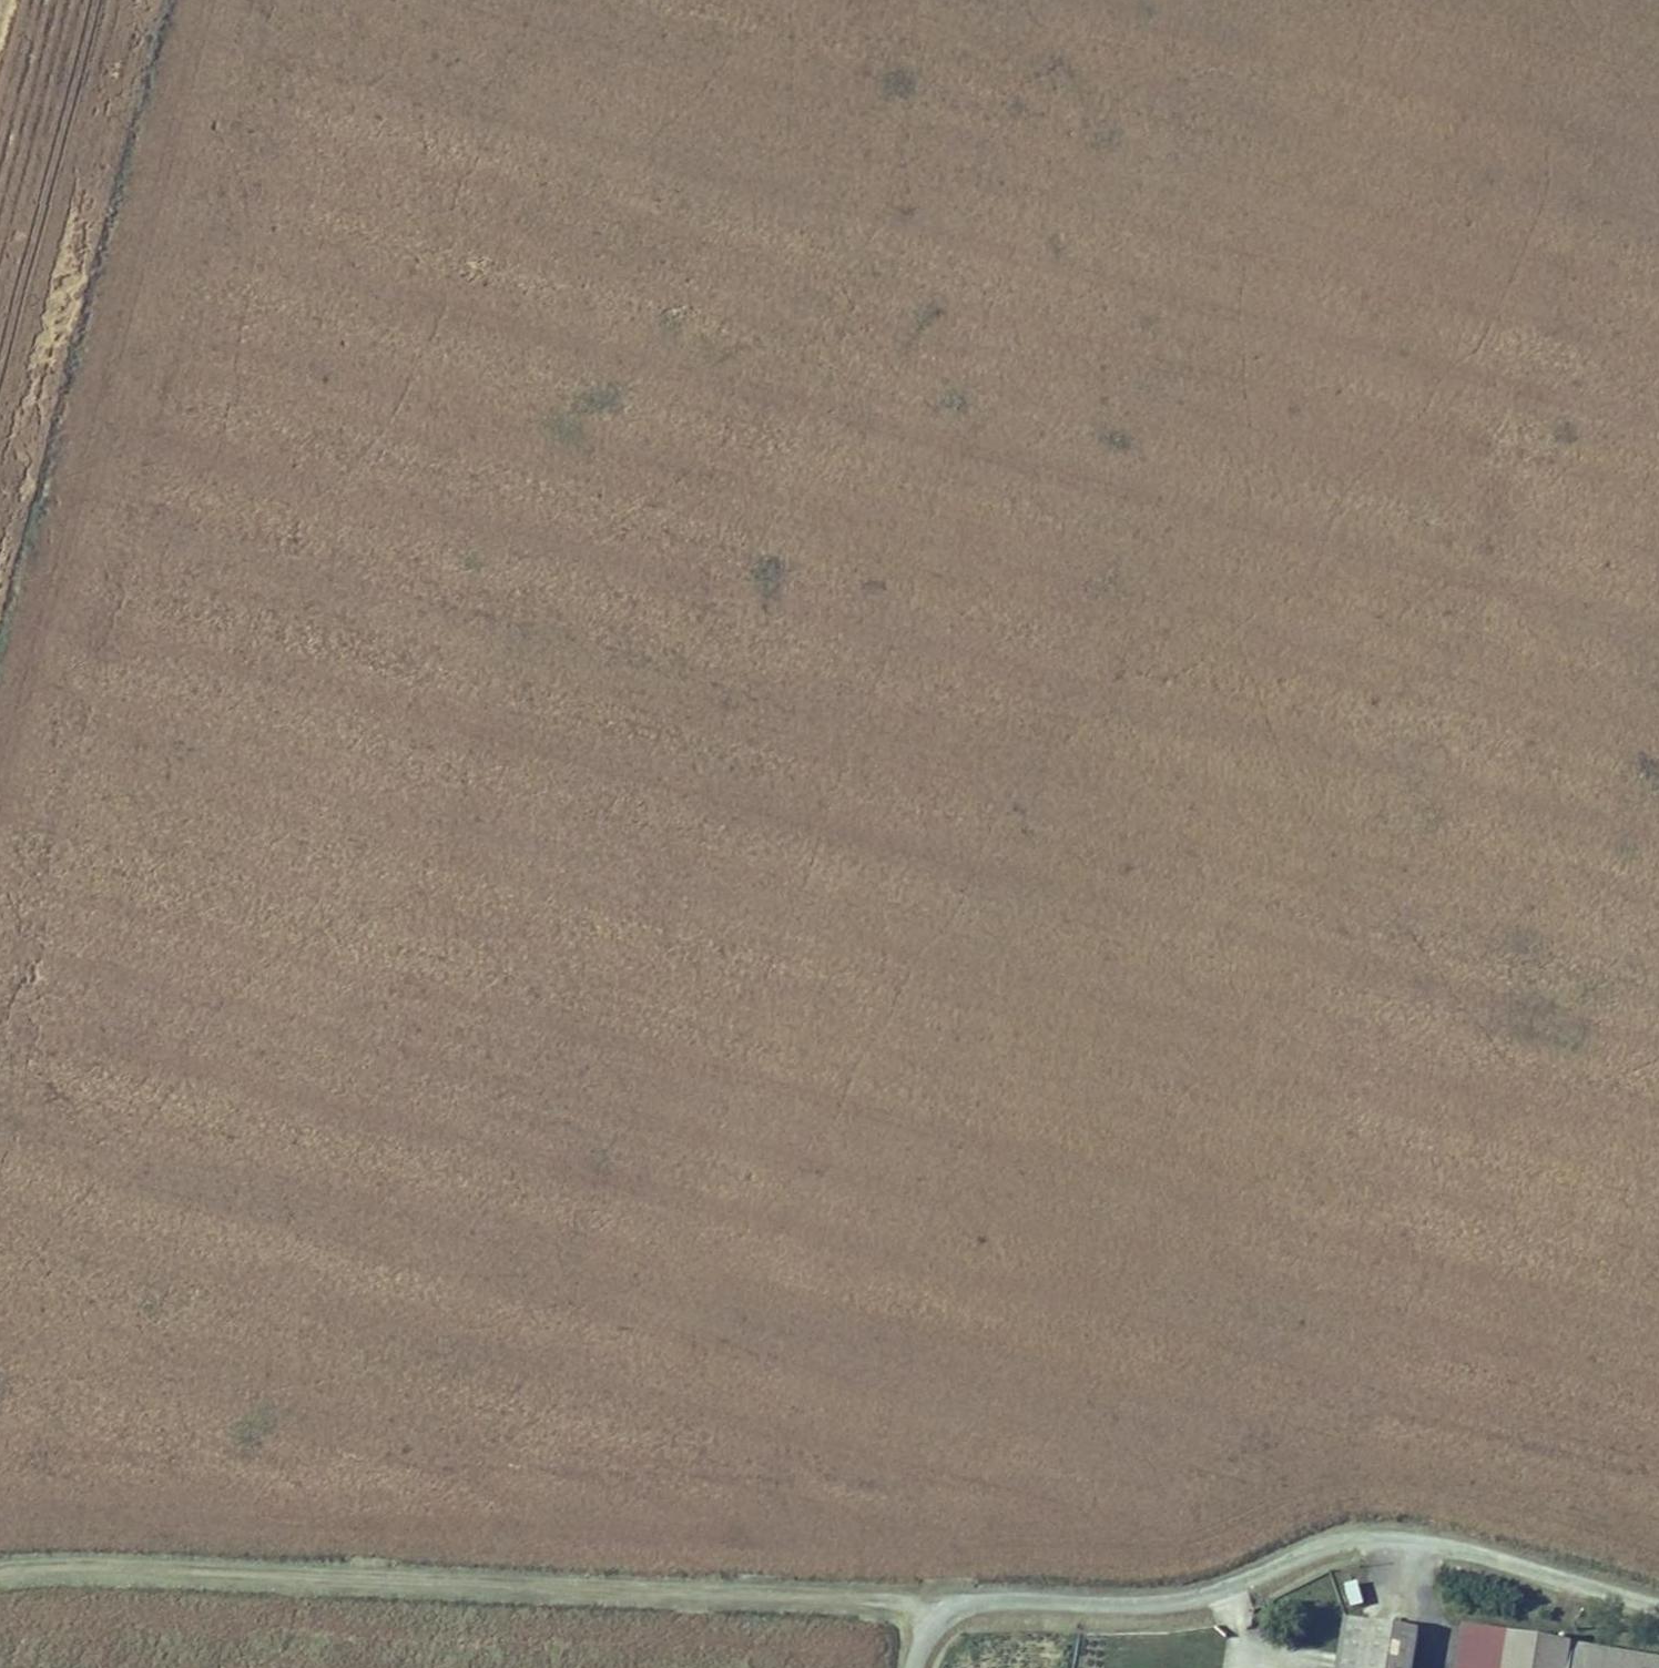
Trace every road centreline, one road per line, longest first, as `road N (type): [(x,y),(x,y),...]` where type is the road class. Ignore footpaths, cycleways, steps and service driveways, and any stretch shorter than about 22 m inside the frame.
road 1 (track): [(0,1572),(37,1566),(895,1599),(932,1620)]

